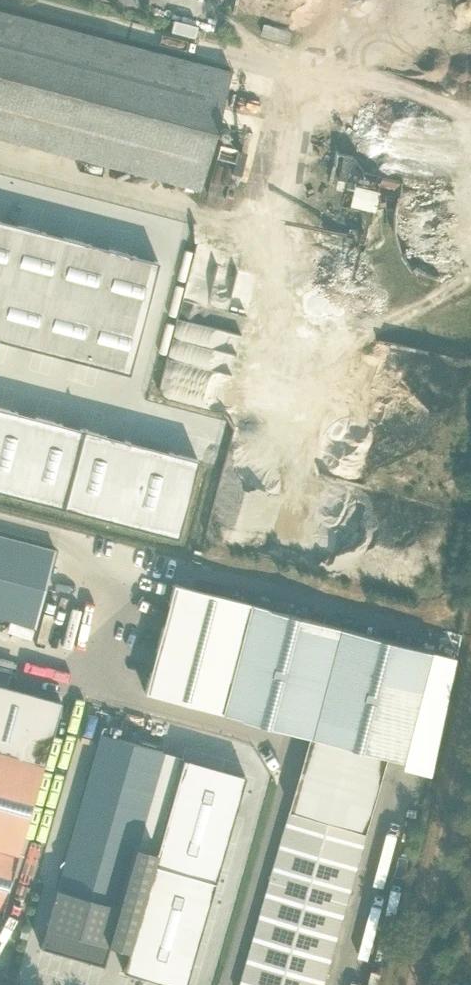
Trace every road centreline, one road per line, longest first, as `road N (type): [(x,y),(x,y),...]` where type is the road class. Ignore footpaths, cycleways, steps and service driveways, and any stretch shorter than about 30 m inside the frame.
road 1 (track): [(470,706),(412,984)]

